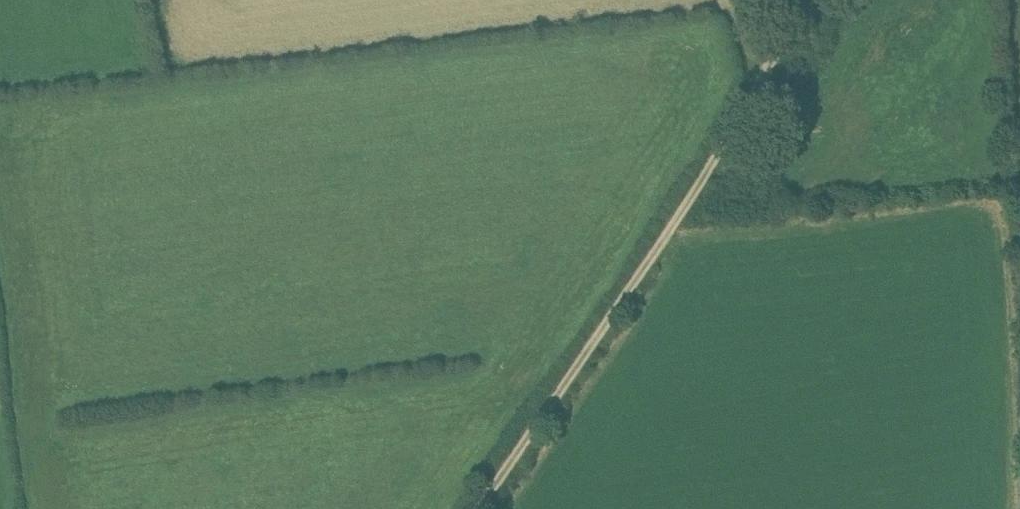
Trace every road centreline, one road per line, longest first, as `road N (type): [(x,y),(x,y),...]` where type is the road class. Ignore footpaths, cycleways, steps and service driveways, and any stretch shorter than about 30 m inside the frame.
road 1 (track): [(477,508),(706,172),(809,0)]

